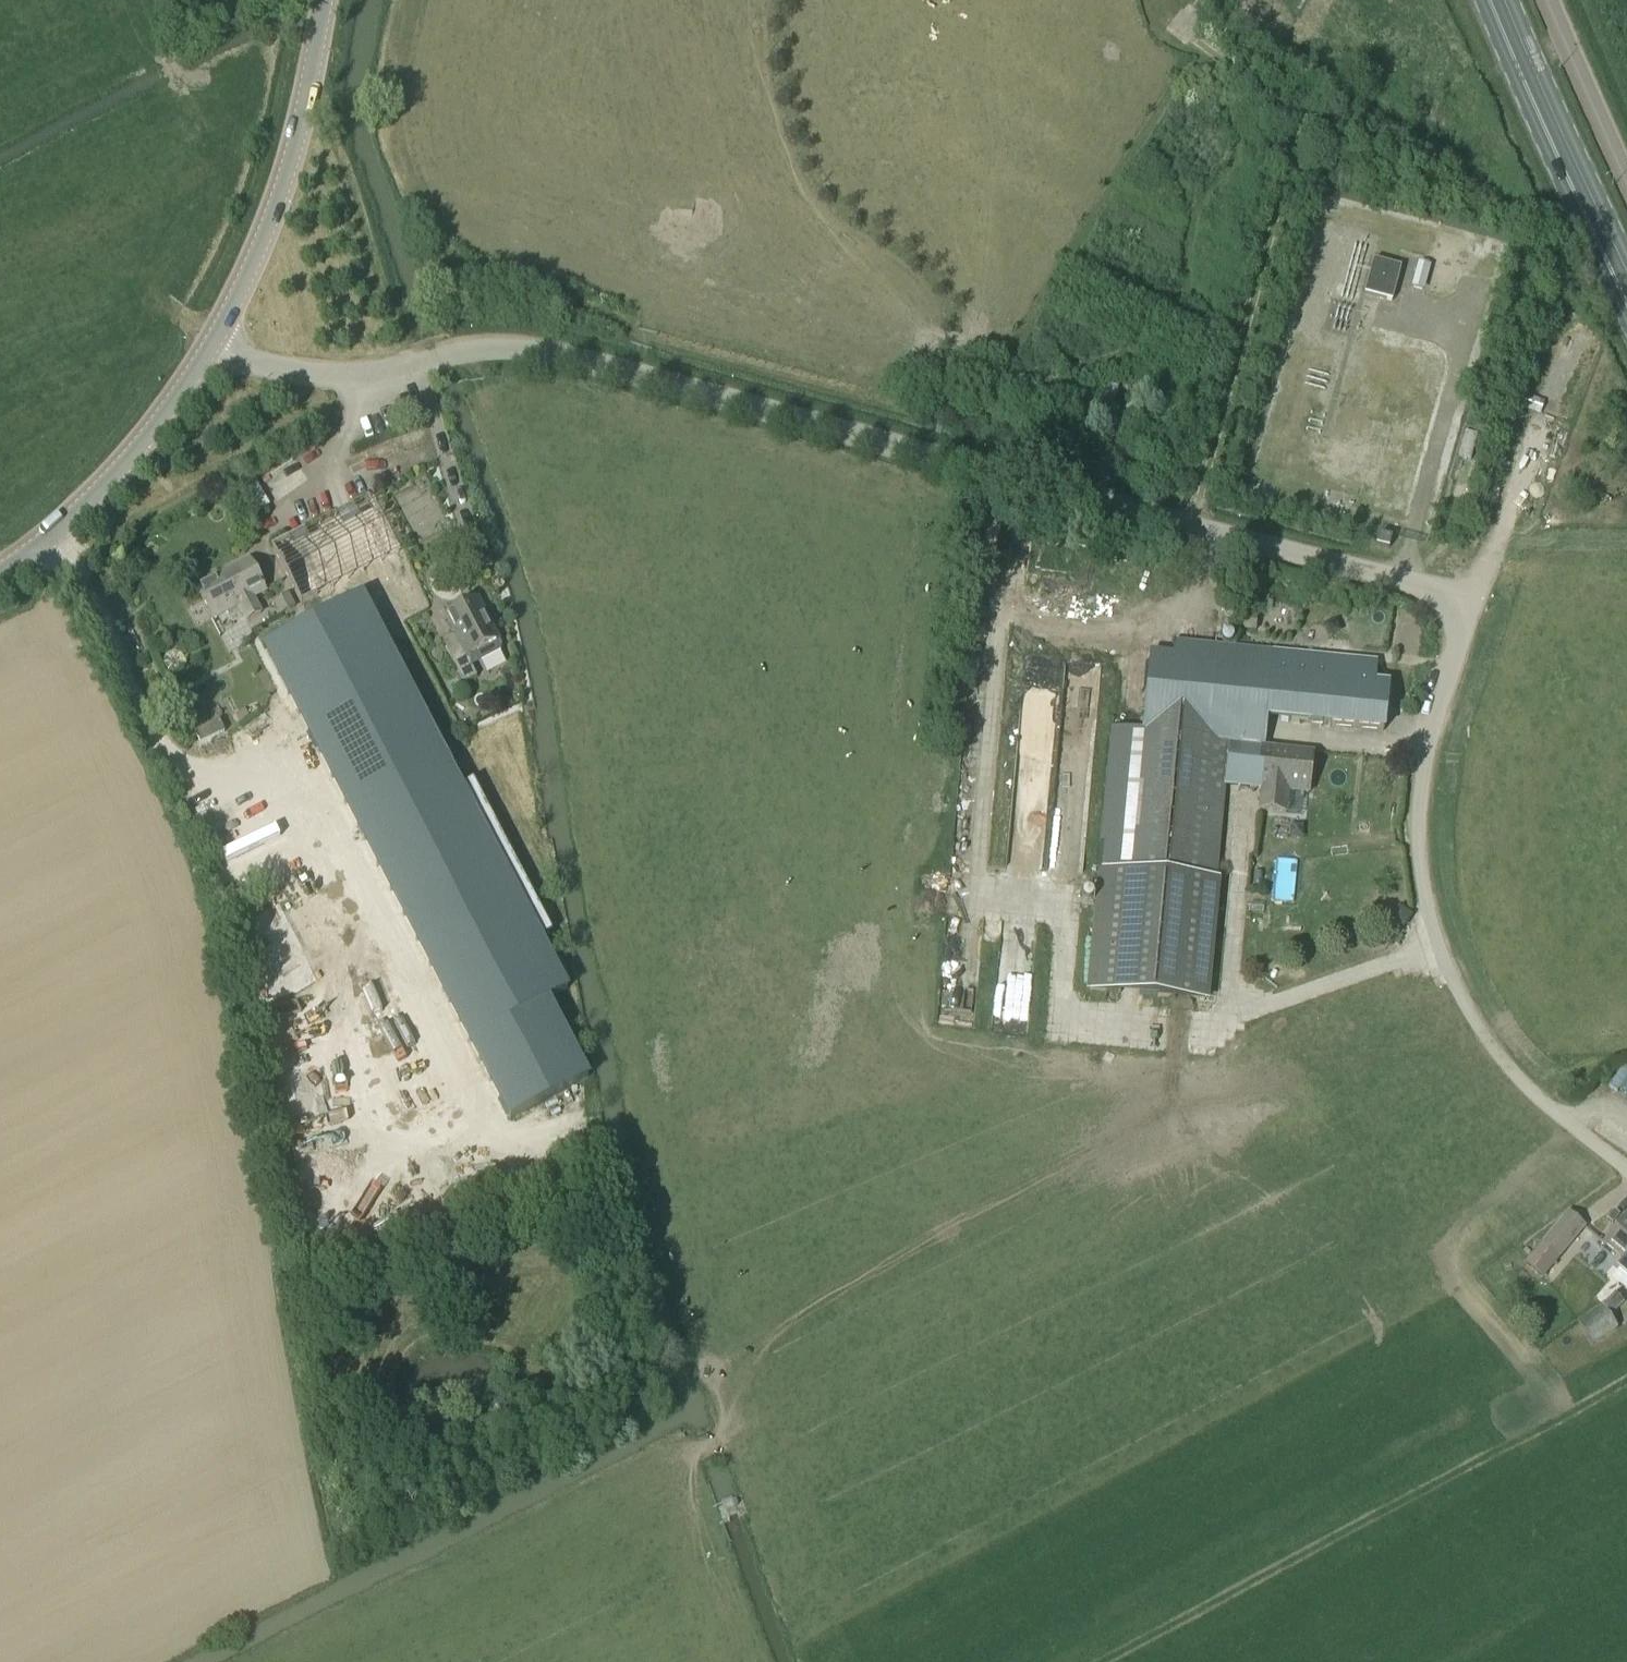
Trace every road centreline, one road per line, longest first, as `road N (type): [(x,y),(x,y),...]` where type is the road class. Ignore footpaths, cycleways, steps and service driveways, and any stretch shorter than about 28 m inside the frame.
road 1 (unclassified): [(1626,1163),(1551,1106),(1473,1021),(1429,916),(1421,786),(1457,637),(1441,597),(1392,576),(492,343),(346,373),(280,370),(218,341)]
road 2 (track): [(1202,0),(1185,35),(1281,109),(1290,142),(1196,524)]
road 3 (secondary): [(218,341),(277,211),(327,0)]
road 4 (primary): [(1626,302),(1492,0)]
road 5 (secondary): [(0,566),(70,520),(218,341)]
road 6 (unclassified): [(1626,175),(1547,0)]

